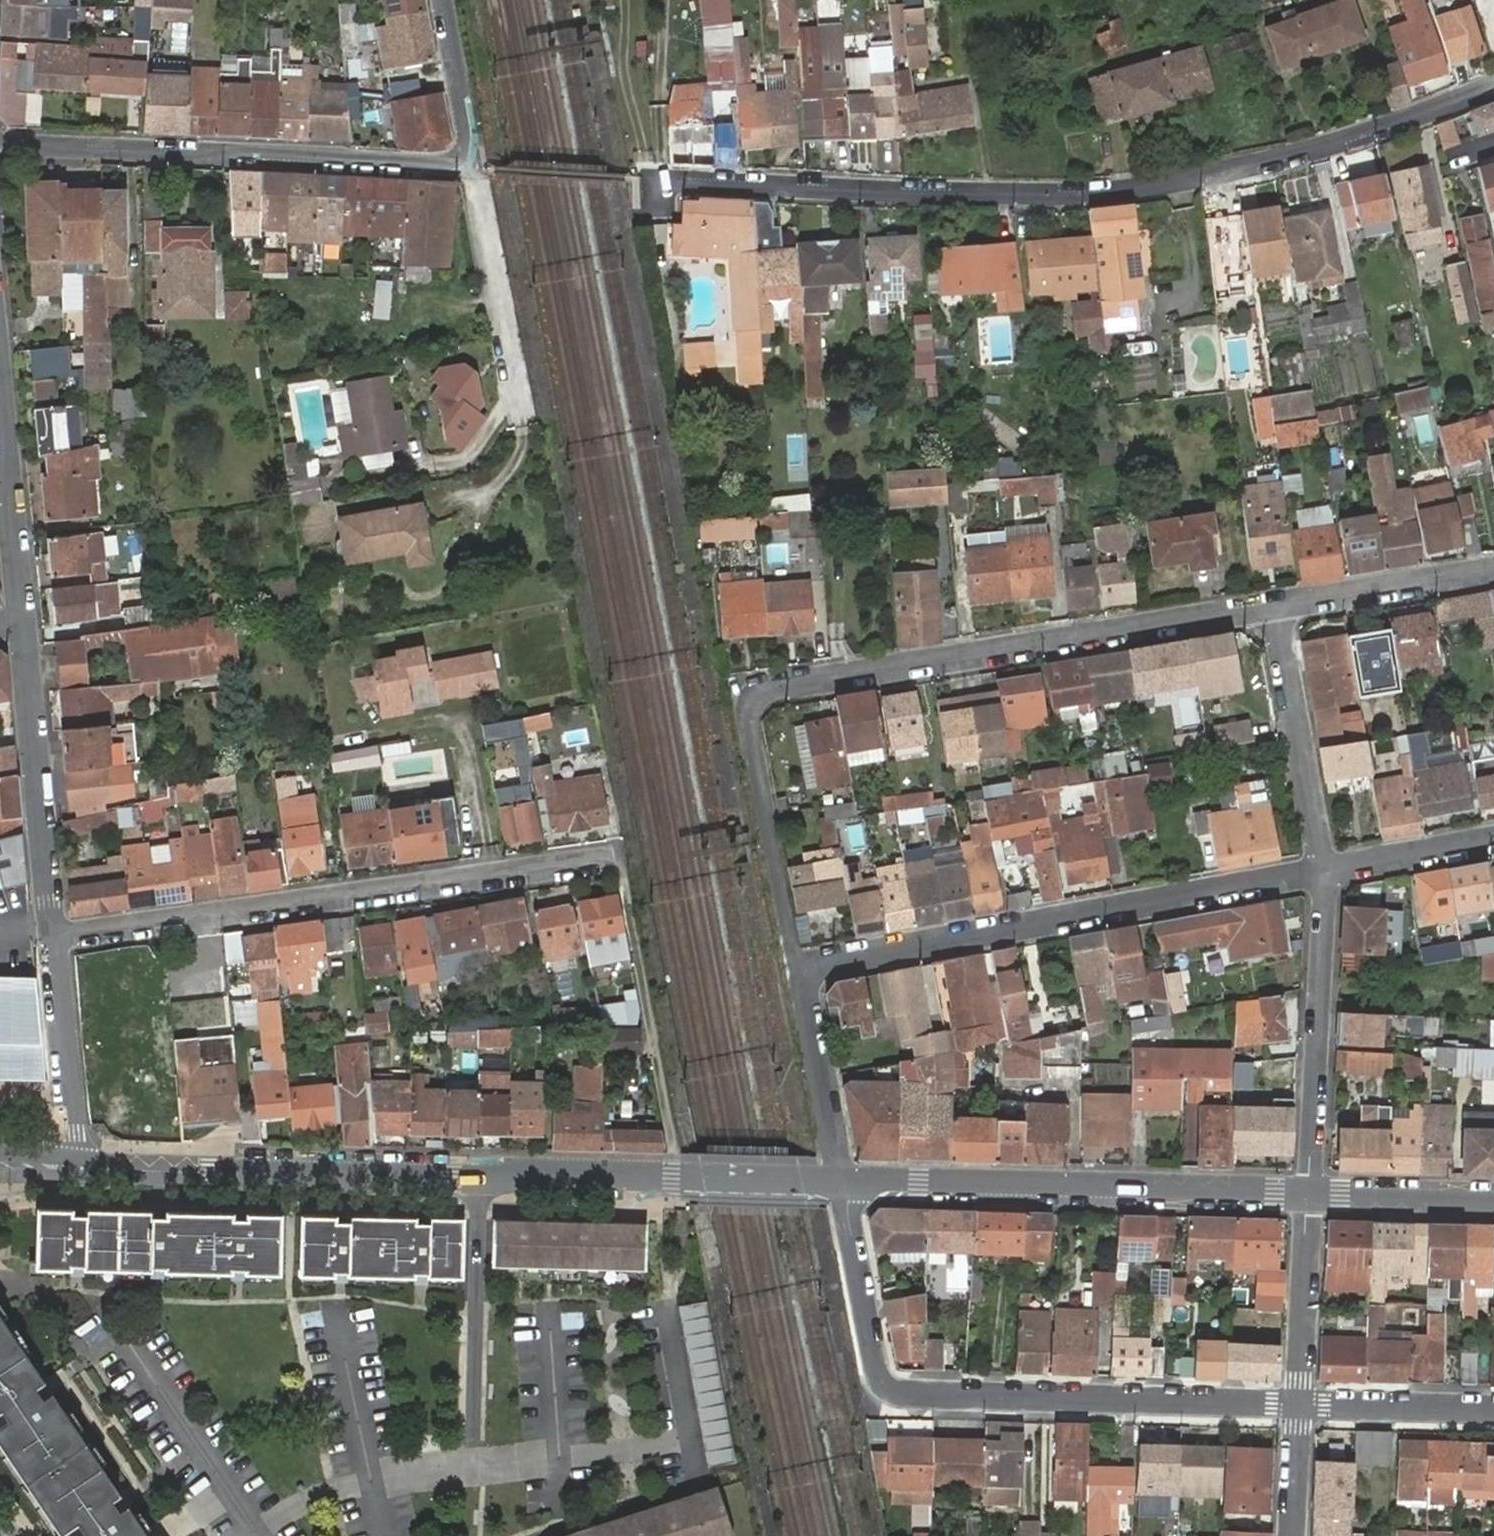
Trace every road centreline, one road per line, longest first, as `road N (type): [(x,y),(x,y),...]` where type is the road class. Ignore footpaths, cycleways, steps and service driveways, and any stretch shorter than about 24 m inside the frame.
road 1 (residential): [(653,181),(1087,195),(1192,181),(1318,148),(1493,83)]
road 2 (residential): [(1270,606),(771,688),(752,699),(748,722),(794,967)]
road 3 (tertiary): [(802,1177),(82,1168)]
road 4 (residential): [(840,1178),(876,1365),(897,1392),(1299,1403)]
road 5 (residential): [(441,0),(464,128),(458,155),(436,163),(0,143)]
road 6 (residential): [(55,934),(599,859)]
road 7 (residential): [(794,967),(1321,870)]
road 8 (tertiary): [(840,1178),(1308,1195)]
road 9 (residential): [(1321,870),(1308,1195)]
road 10 (residential): [(22,624),(55,934)]
road 11 (residential): [(1270,606),(1321,870)]
road 12 (residential): [(55,934),(82,1168)]
road 13 (residential): [(0,394),(22,624)]
road 14 (residential): [(1493,569),(1270,606)]
road 15 (residential): [(840,1178),(794,967)]
road 16 (residential): [(1308,1195),(1299,1403)]
road 17 (residential): [(1299,1403),(1493,1407)]
road 18 (tertiary): [(1308,1195),(1493,1200)]
road 19 (residential): [(1321,870),(1493,839)]
road 20 (residential): [(1299,1403),(1291,1535)]

